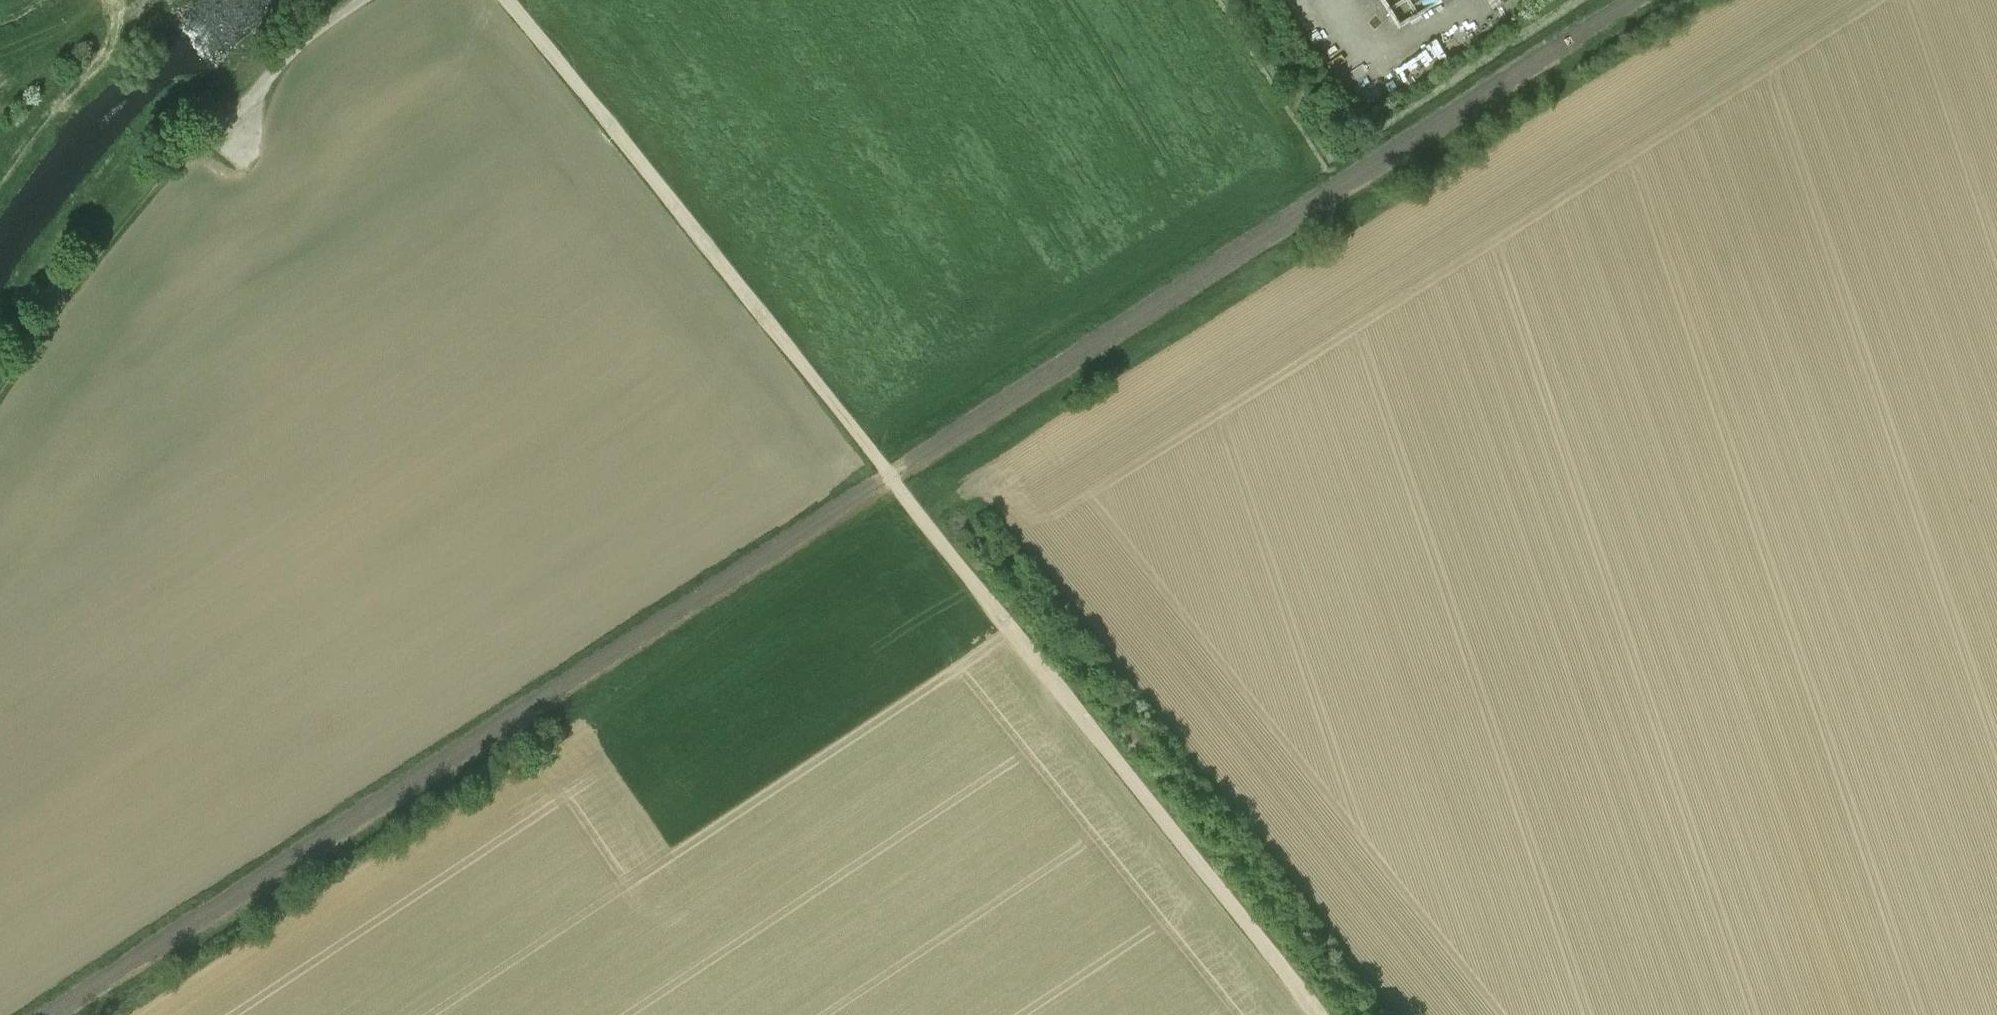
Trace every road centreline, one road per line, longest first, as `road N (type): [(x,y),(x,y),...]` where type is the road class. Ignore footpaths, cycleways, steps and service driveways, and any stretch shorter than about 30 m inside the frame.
road 1 (track): [(511,0),(1318,1014)]
road 2 (track): [(355,0),(233,120)]

